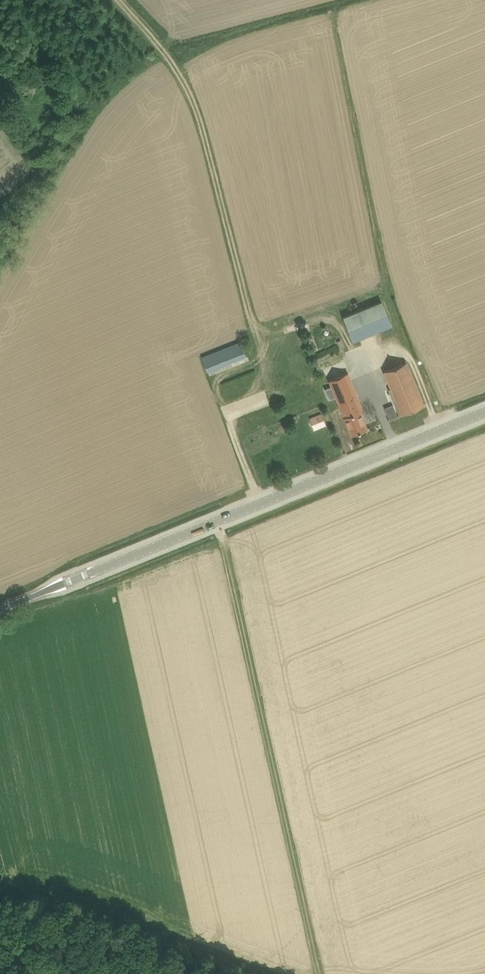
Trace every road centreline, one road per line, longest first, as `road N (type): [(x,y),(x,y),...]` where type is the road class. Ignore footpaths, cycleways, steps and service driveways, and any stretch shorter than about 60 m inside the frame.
road 1 (track): [(263,506),(218,382),(256,361),(259,342),(192,94),(122,0)]
road 2 (tertiary): [(0,616),(484,413)]
road 3 (track): [(320,973),(217,525)]

